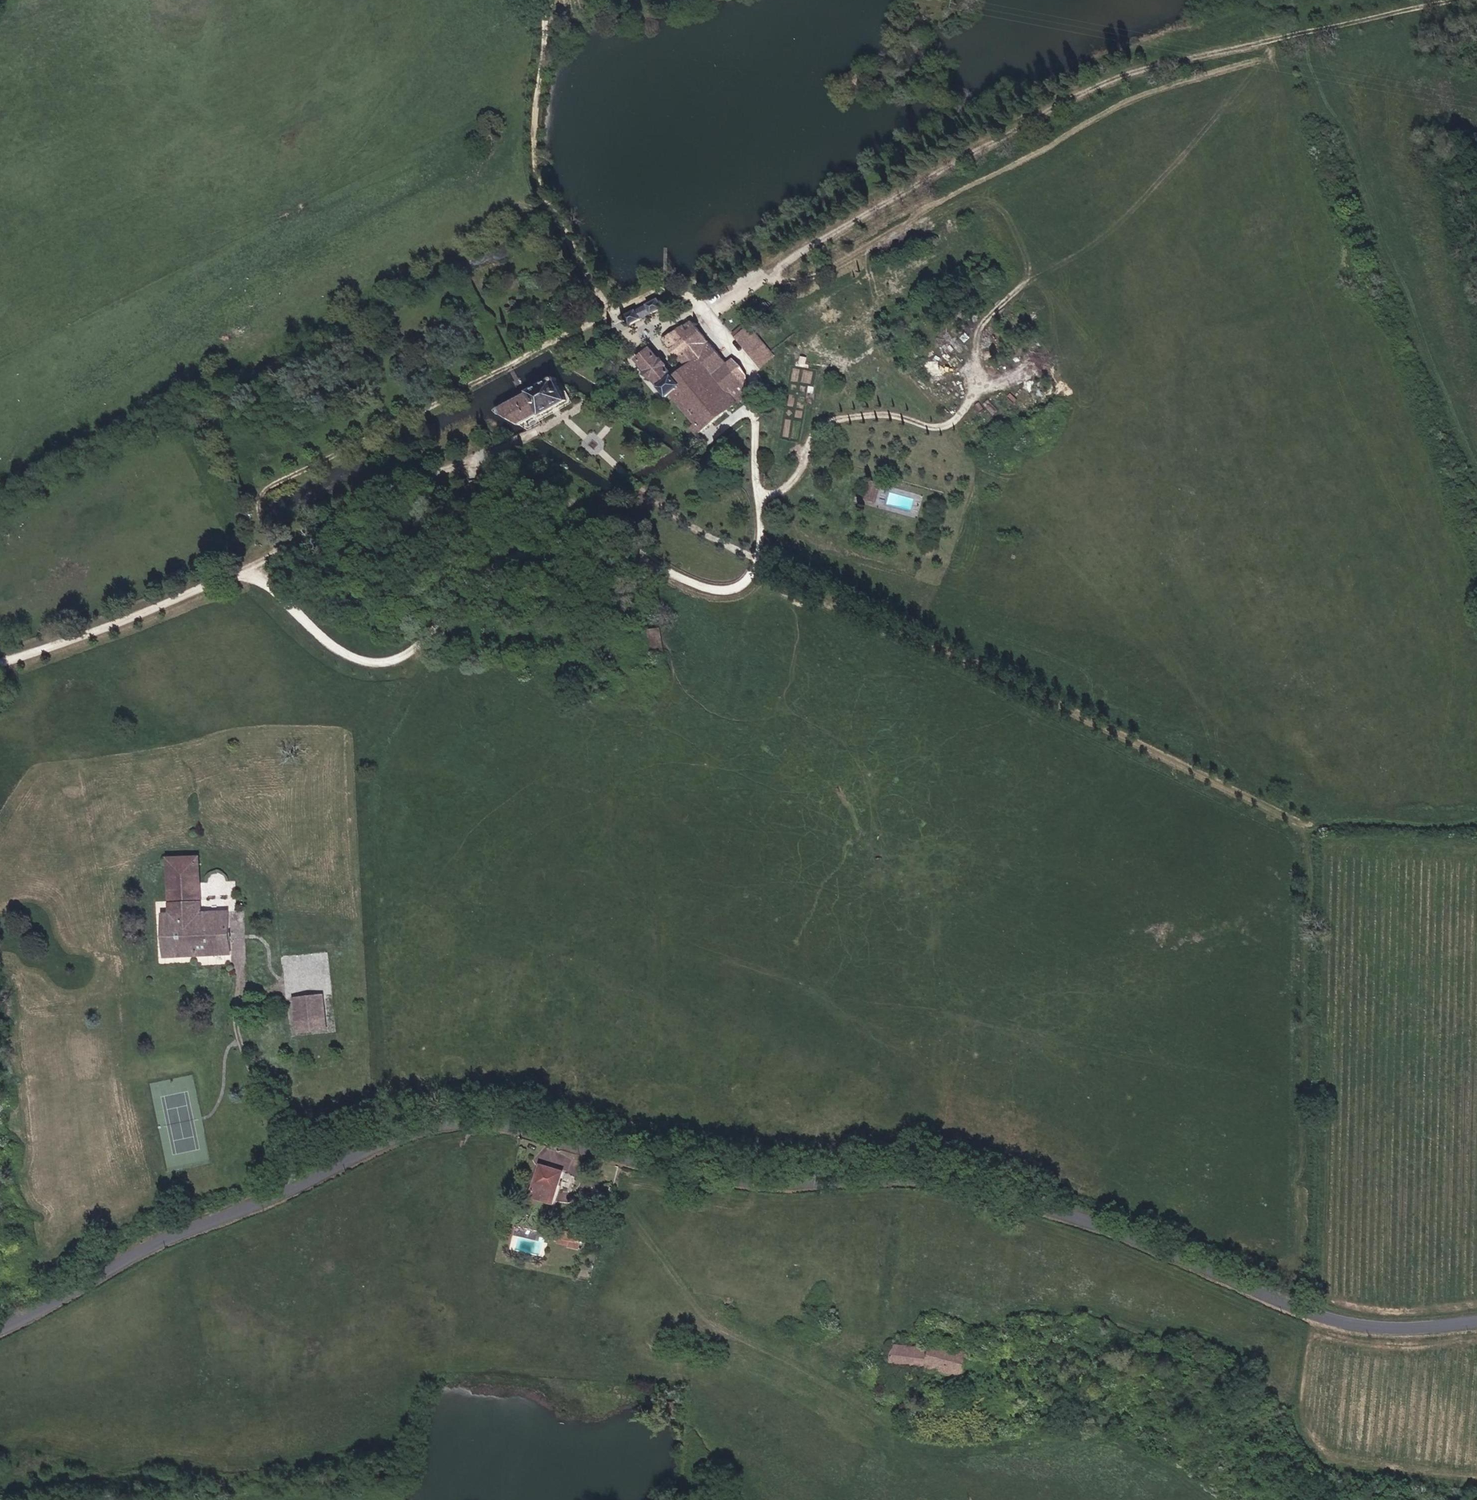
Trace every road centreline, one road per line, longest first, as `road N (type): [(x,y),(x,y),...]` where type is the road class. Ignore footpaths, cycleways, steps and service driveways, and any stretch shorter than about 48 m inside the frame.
road 1 (unclassified): [(0,1333),(160,1249),(422,1136),(493,1124),(669,1174),(794,1188),(896,1184),(999,1195),(1342,1322),(1441,1325),(1476,1318)]

